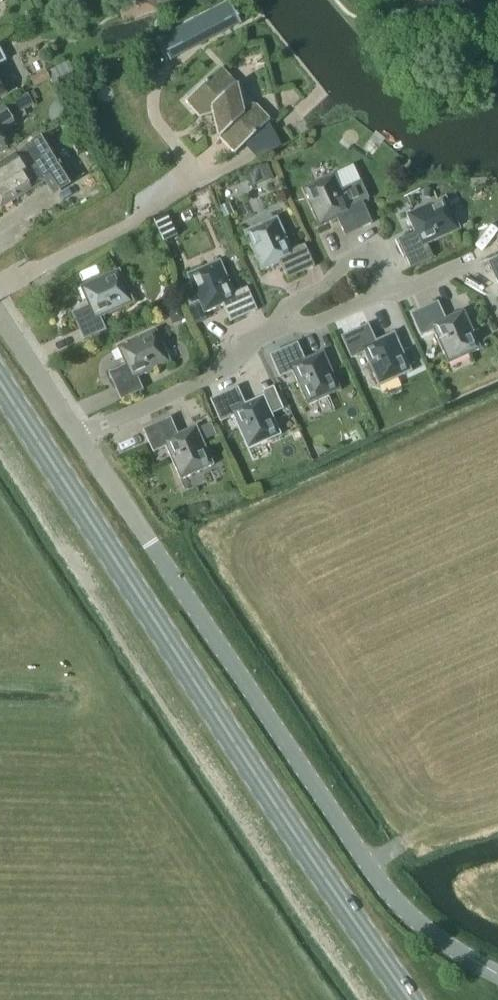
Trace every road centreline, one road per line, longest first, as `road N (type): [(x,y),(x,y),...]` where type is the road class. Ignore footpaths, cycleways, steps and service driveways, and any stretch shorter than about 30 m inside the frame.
road 1 (primary): [(410,999),(0,382)]
road 2 (unclassified): [(497,974),(422,926),(371,869),(79,435)]
road 3 (residential): [(79,435),(222,372),(285,324)]
road 4 (residential): [(391,287),(373,261),(351,260),(292,302),(285,324)]
road 5 (unclassified): [(79,435),(0,315)]
road 6 (residential): [(391,287),(455,267),(483,282),(497,318)]

